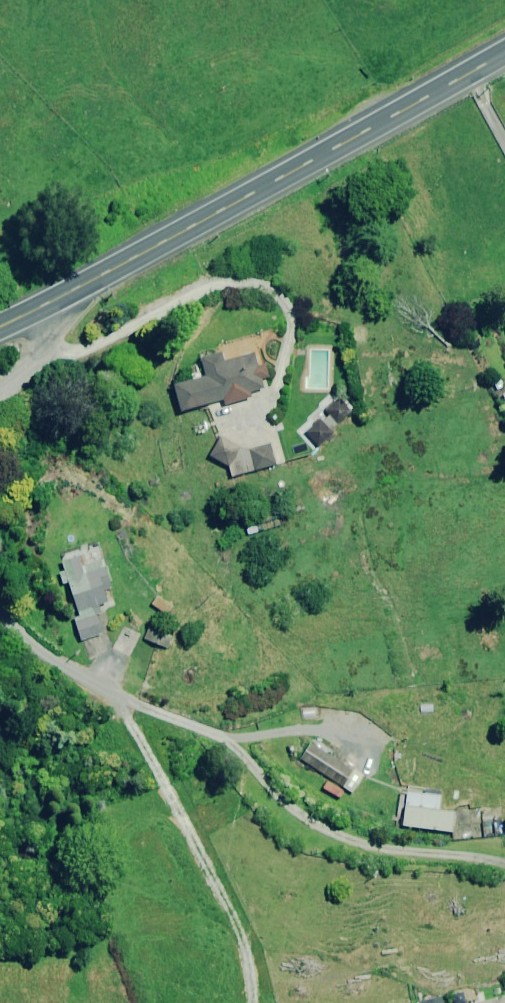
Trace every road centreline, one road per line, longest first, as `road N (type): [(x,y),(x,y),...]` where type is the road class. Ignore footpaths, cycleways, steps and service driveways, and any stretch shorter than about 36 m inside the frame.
road 1 (trunk): [(75,289),(504,56)]
road 2 (track): [(253,1002),(229,904),(115,695)]
road 3 (residential): [(133,704),(37,650),(0,612)]
road 4 (residential): [(75,289),(42,353),(0,390)]

